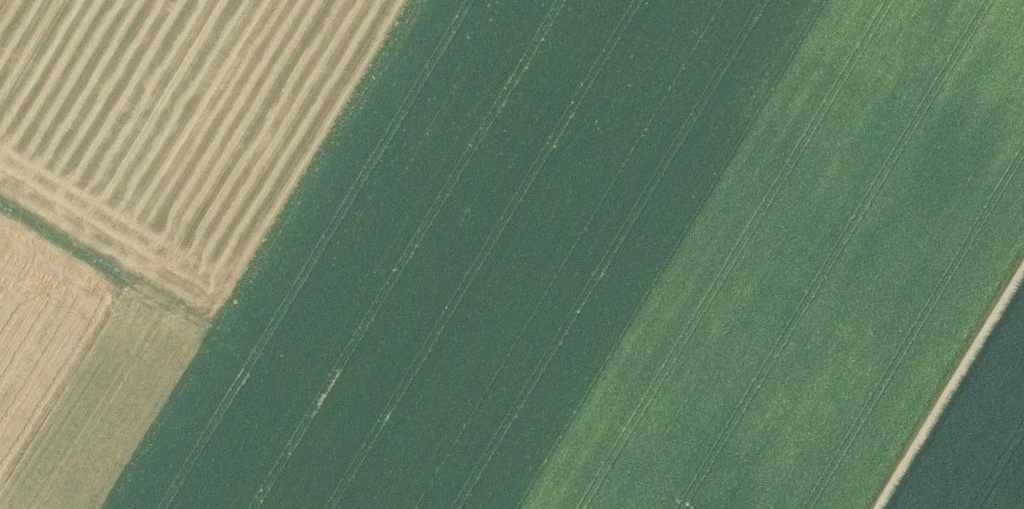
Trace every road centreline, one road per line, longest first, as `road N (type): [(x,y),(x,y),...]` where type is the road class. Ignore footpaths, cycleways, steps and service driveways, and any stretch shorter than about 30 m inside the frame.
road 1 (track): [(882,508),(1023,275)]

